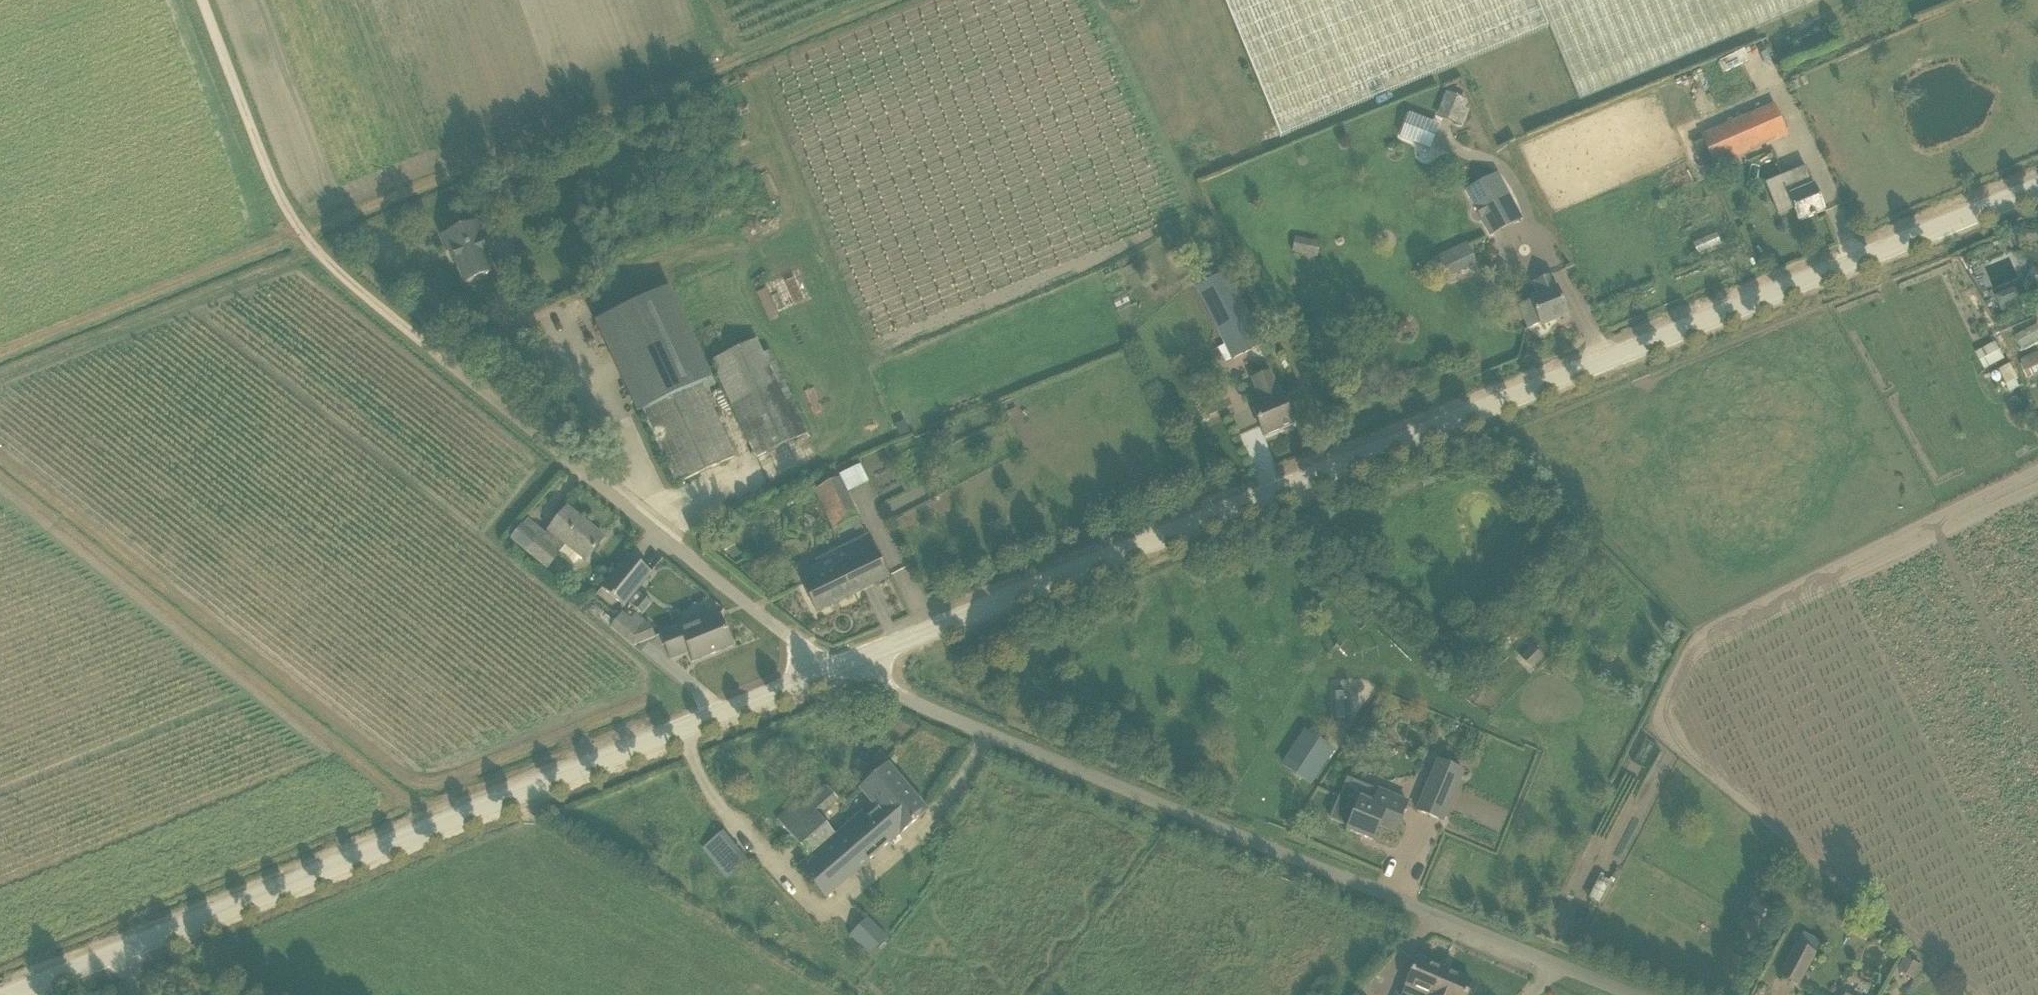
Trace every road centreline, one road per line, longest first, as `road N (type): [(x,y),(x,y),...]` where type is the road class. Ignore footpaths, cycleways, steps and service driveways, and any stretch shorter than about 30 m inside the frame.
road 1 (tertiary): [(845,673),(2037,182)]
road 2 (tertiary): [(0,994),(432,822),(845,673)]
road 3 (unclassified): [(1629,994),(845,673)]
road 4 (unclassified): [(845,673),(810,654),(323,256)]
road 5 (track): [(323,256),(299,222),(208,0)]

